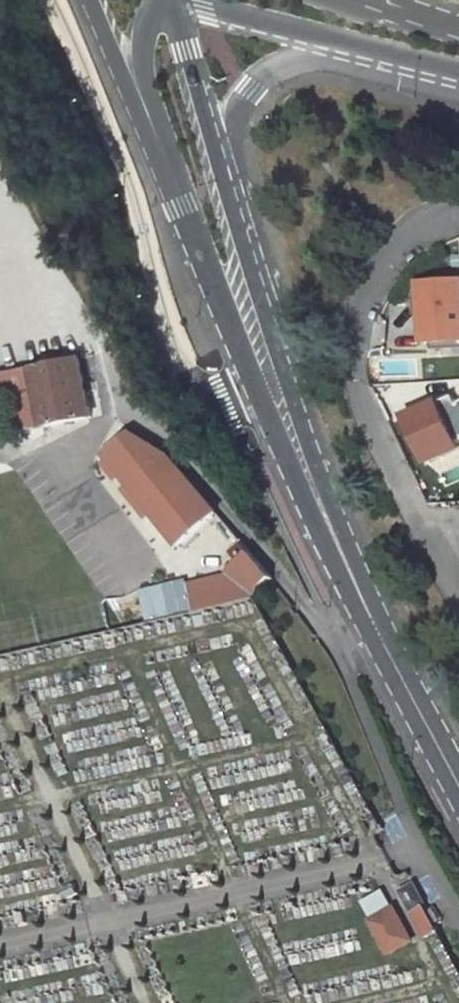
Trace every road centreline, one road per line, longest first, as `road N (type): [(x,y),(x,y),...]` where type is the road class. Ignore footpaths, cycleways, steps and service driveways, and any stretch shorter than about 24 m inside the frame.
road 1 (residential): [(40,0),(124,163),(180,349),(208,403),(271,382)]
road 2 (primary): [(458,791),(339,558),(271,382)]
road 3 (residential): [(458,227),(434,229),(401,248),(369,295),(358,380),(409,527)]
road 4 (tertiary): [(244,301),(248,200),(236,149),(239,109),(269,71),(341,41)]
road 5 (primary): [(244,301),(215,151),(171,0)]
road 6 (primary): [(91,0),(187,206)]
road 7 (tertiary): [(165,0),(147,28),(146,82),(187,206)]
road 8 (tertiary): [(182,0),(341,41)]
road 9 (tertiary): [(341,41),(458,70)]

